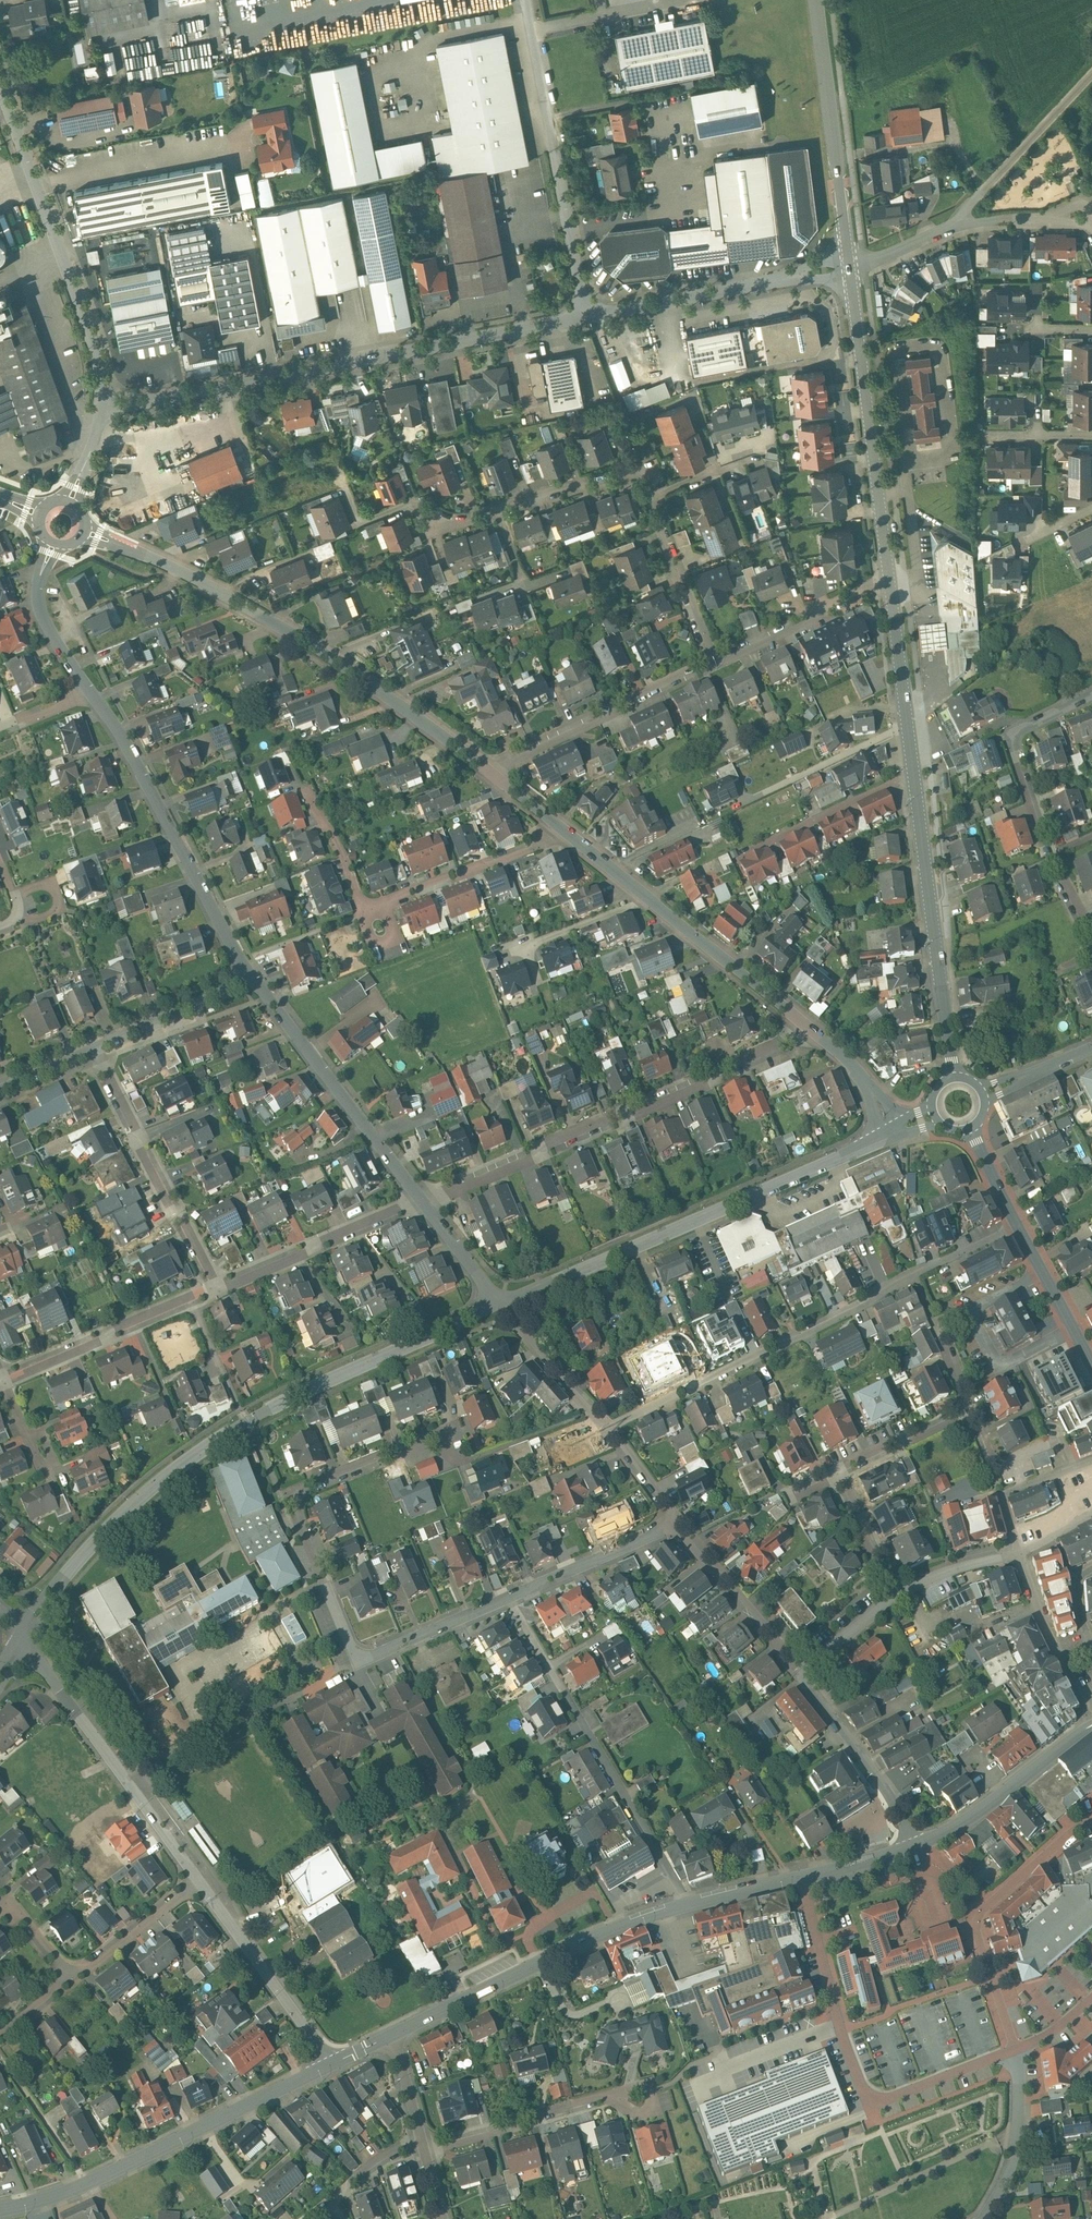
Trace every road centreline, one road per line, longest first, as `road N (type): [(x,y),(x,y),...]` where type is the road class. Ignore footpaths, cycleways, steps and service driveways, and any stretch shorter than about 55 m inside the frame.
road 1 (tertiary): [(501,1302),(289,1398),(186,1460),(92,1542),(25,1632)]
road 2 (residential): [(288,1512),(347,1653),(361,1659),(676,1521)]
road 3 (tertiary): [(887,573),(953,1075)]
road 4 (residential): [(100,406),(182,398),(589,317)]
road 5 (tertiary): [(83,531),(183,573),(293,632),(486,769)]
road 6 (residential): [(1017,1224),(610,1430)]
road 7 (primary): [(389,2035),(629,1921),(803,1875)]
road 8 (residential): [(811,1030),(423,1202)]
road 9 (tertiary): [(889,1133),(501,1302)]
road 10 (residential): [(803,1875),(838,2023),(864,2090),(882,2099),(903,2095),(1018,2050)]
road 11 (residential): [(0,82),(86,319),(100,406)]
road 12 (residential): [(90,691),(257,981)]
road 13 (residential): [(589,317),(525,0)]
road 14 (tertiary): [(848,259),(887,573)]
road 15 (tertiary): [(569,833),(811,1030)]
road 16 (residential): [(18,1642),(195,1883)]
road 17 (residential): [(1091,1816),(981,1916),(981,1943),(1018,2050)]
road 18 (residential): [(257,981),(423,1202)]
road 19 (primary): [(87,2183),(329,2064)]
road 20 (residential): [(214,1288),(90,1050)]
road 21 (residential): [(589,317),(848,259)]
road 22 (tertiary): [(818,0),(848,259)]
road 23 (residential): [(486,769),(711,661)]
road 24 (residential): [(214,1288),(1,1379)]
road 25 (residential): [(423,1202),(214,1288)]
road 26 (residential): [(195,1883),(329,2064)]
road 27 (residential): [(422,2145),(608,2098),(640,2099)]
road 28 (unclassified): [(1091,70),(938,226)]
road 29 (residential): [(288,1512),(306,1488),(443,1434),(466,1460)]
road 30 (residential): [(800,1674),(927,1841)]
road 31 (primary): [(927,1841),(1091,1724)]
road 32 (residential): [(383,906),(569,833)]
road 33 (residential): [(676,1521),(800,1674)]
road 34 (residential): [(711,661),(887,573)]
road 35 (residential): [(1018,1551),(1091,1721)]
road 36 (residential): [(90,1050),(257,981)]
road 37 (residential): [(649,498),(639,469),(497,508)]
road 38 (residential): [(981,2218),(1018,2143),(1018,2050)]
road 39 (residential): [(711,661),(649,498)]
road 40 (residential): [(501,1302),(610,1430)]
road 41 (residential): [(50,543),(39,609),(90,691)]
road 42 (residential): [(195,1883),(68,1976)]
road 43 (residential): [(938,226),(1091,221)]
road 44 (residential): [(1091,1463),(1001,1497),(1018,1551)]
road 45 (residential): [(837,1475),(969,1412)]
road 46 (residential): [(422,2145),(379,2160),(311,2218)]
road 47 (residential): [(306,795),(366,913)]
road 48 (tertiary): [(811,1030),(863,1078),(889,1133)]
road 49 (residential): [(893,1590),(1018,1551)]
road 50 (primary): [(803,1875),(927,1841)]
road 51 (residential): [(893,1590),(837,1475)]
road 52 (residential): [(423,1202),(501,1302)]
road 53 (residential): [(1009,735),(1050,855)]
road 54 (residential): [(800,1674),(893,1590)]
road 55 (residential): [(929,1314),(971,1309),(1042,1271)]

